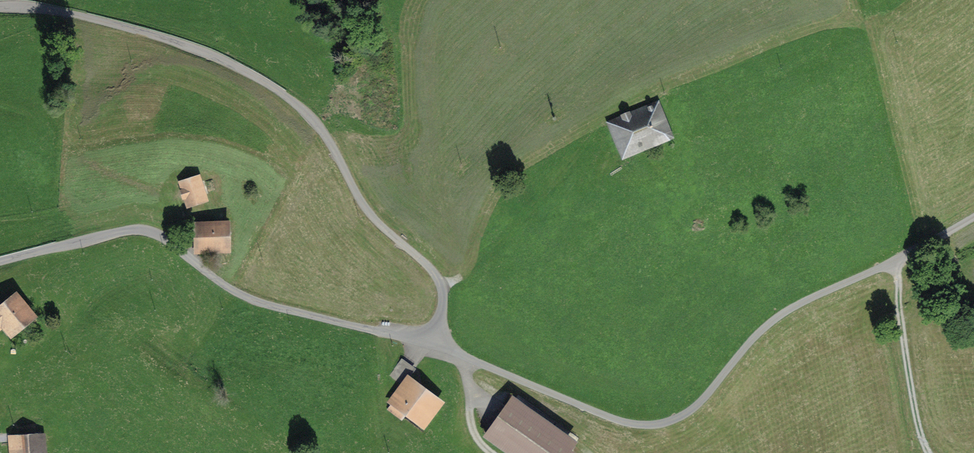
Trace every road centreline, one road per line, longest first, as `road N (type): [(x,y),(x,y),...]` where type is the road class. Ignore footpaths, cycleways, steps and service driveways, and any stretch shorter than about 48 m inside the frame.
road 1 (residential): [(432,346),(615,419),(661,423),(696,406),(779,316),(973,216)]
road 2 (residential): [(0,9),(49,9),(145,33),(223,59),(299,105),(320,127),(366,209),(440,279),(432,346)]
road 3 (residential): [(432,346),(254,300),(145,230),(0,261)]
road 4 (track): [(927,452),(892,262)]

